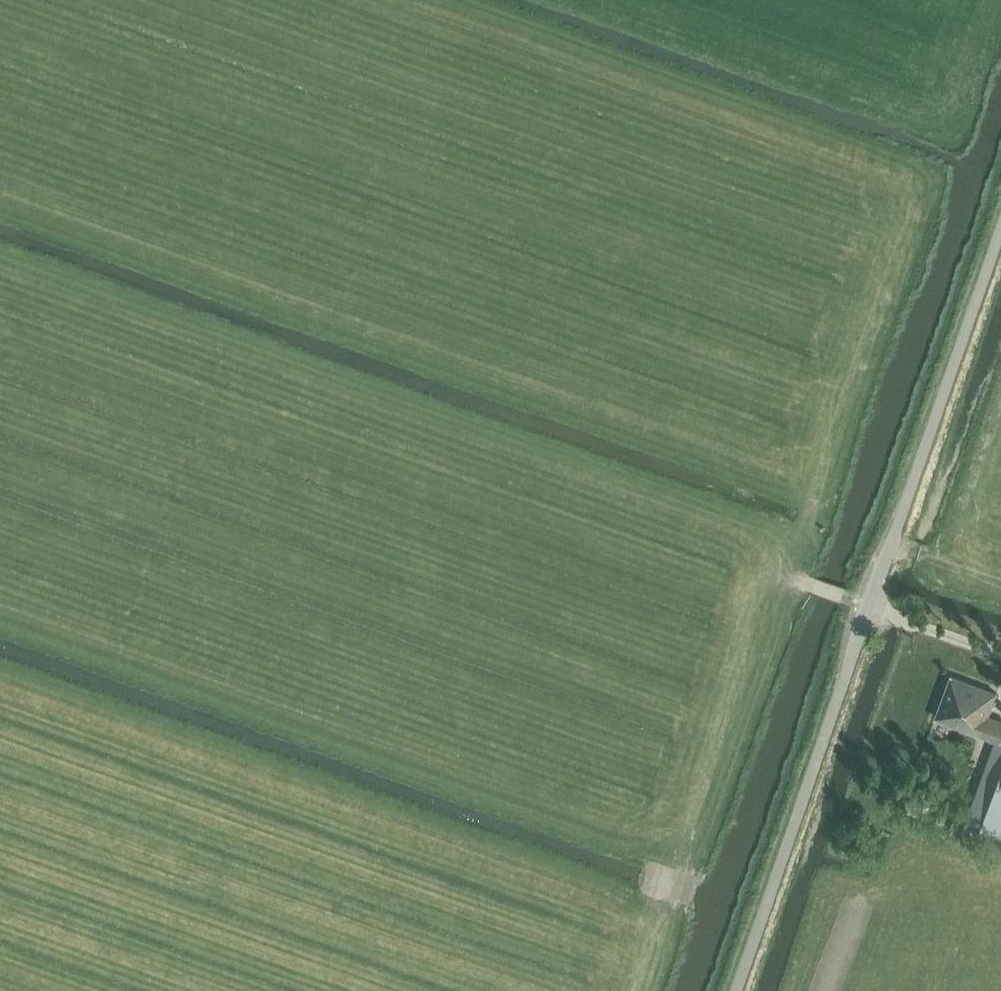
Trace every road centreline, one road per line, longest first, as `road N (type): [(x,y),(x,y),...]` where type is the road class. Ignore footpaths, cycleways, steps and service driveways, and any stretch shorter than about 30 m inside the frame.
road 1 (unclassified): [(738,990),(1000,239)]

